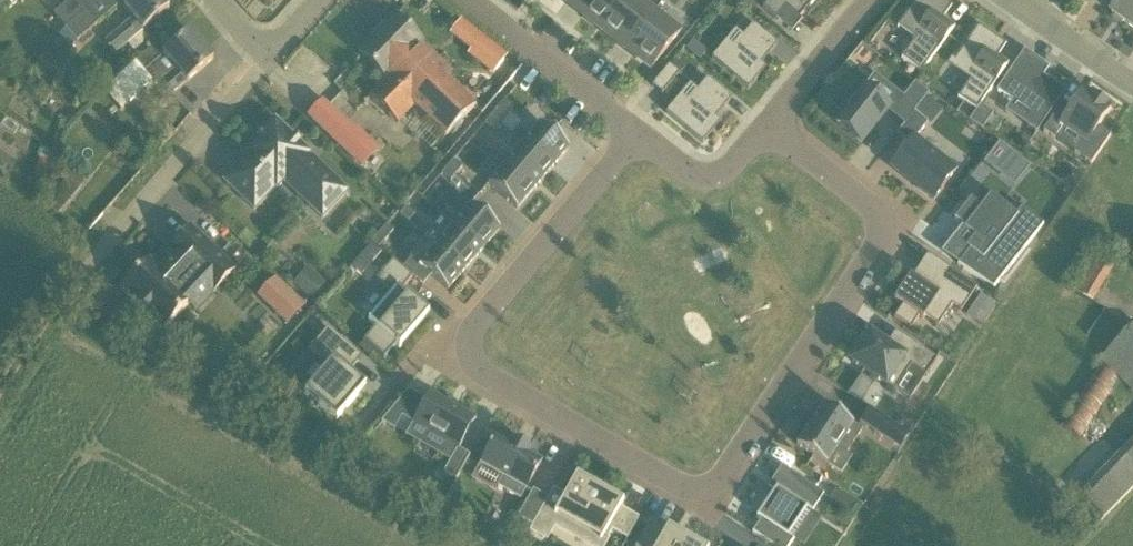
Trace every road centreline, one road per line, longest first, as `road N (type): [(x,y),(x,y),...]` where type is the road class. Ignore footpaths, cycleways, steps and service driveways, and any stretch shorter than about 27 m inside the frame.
road 1 (residential): [(769,128),(861,201),(879,223),(879,252),(729,476),(707,493),(677,489),(474,369),(467,354),(472,336),(632,134)]
road 2 (residential): [(48,317),(266,57)]
road 3 (residential): [(464,0),(632,134)]
road 4 (residential): [(632,134),(695,174),(735,171),(769,128)]
road 5 (residential): [(769,128),(873,0)]
road 6 (residential): [(1132,72),(1016,0)]

